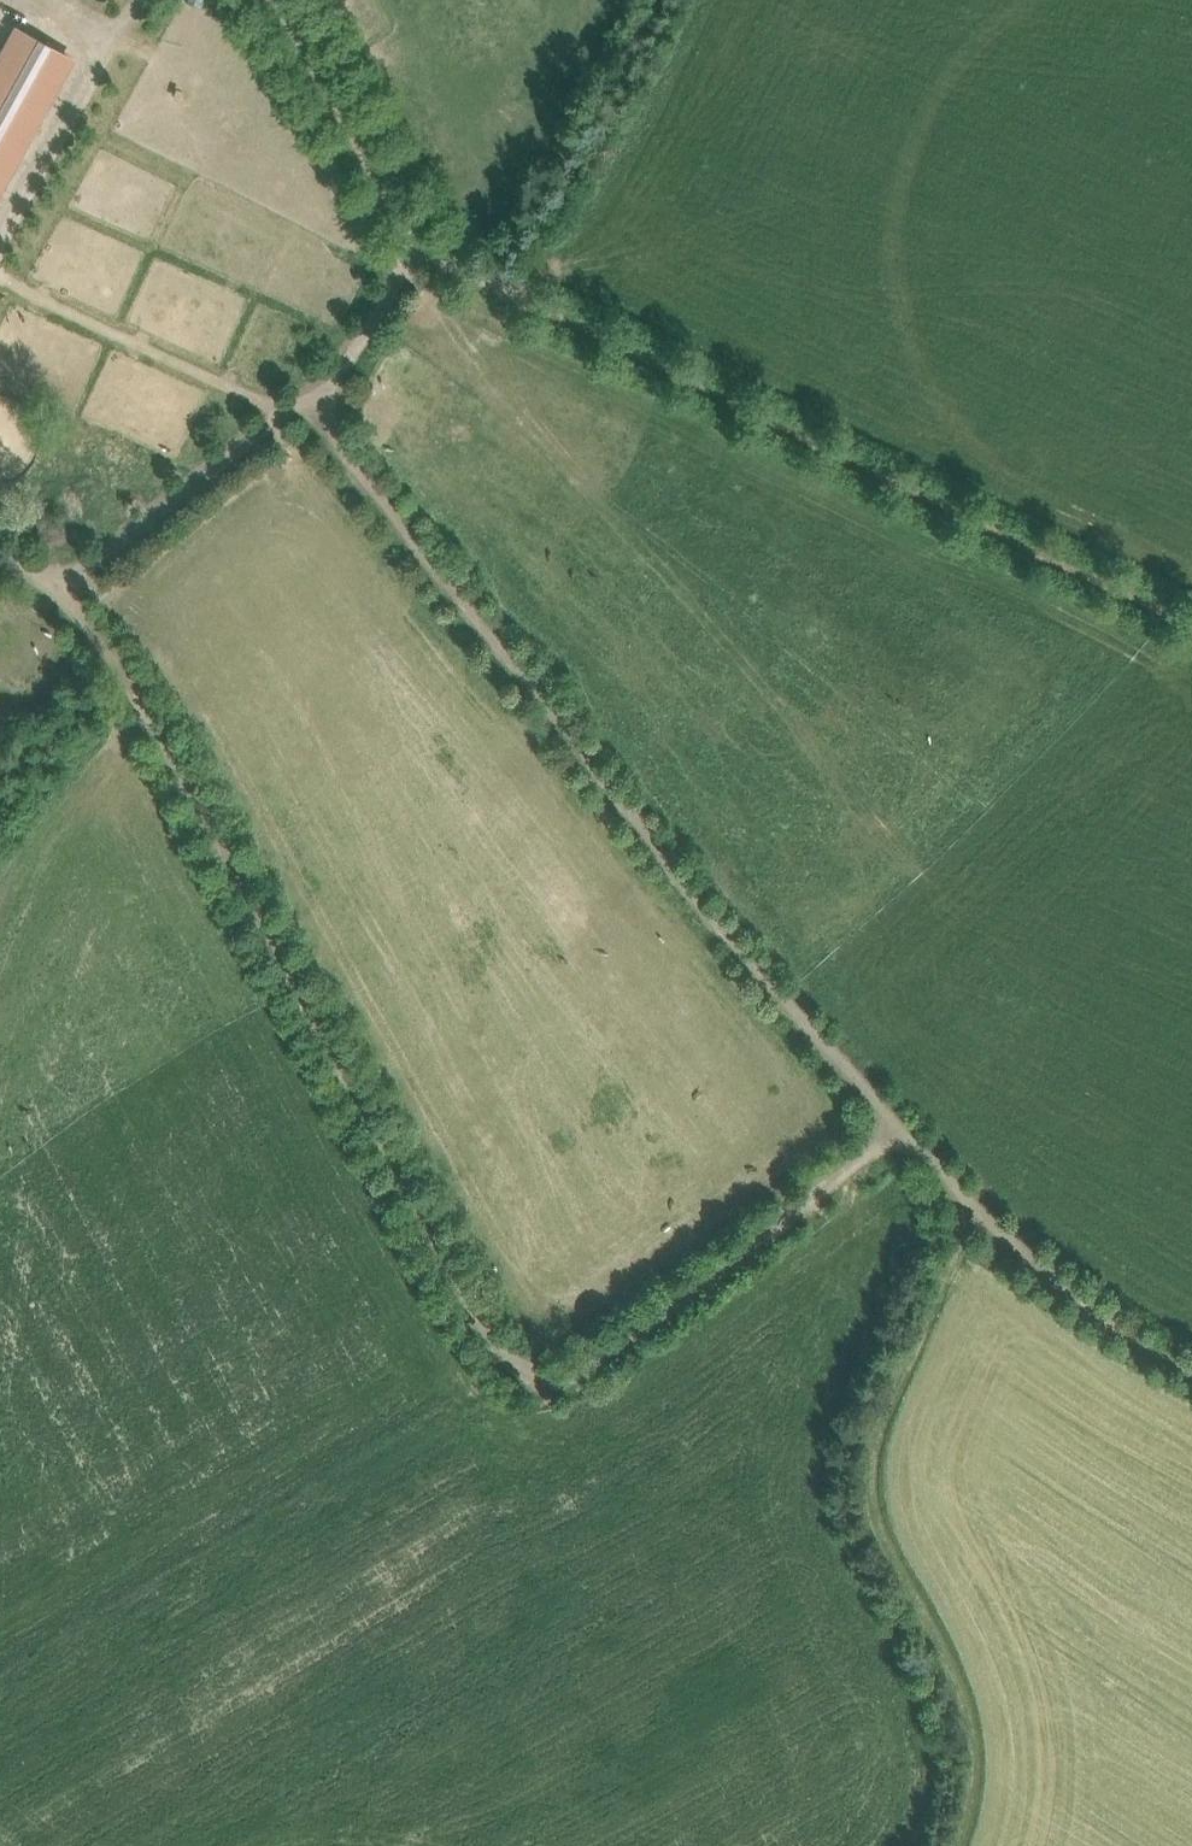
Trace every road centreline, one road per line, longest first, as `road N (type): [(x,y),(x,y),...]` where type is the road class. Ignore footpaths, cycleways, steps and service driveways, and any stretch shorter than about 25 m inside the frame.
road 1 (track): [(1191,622),(412,244)]
road 2 (track): [(975,1214),(886,1423),(875,1499),(979,1698),(965,1845)]
road 3 (track): [(1191,1374),(1132,1345),(975,1214)]

